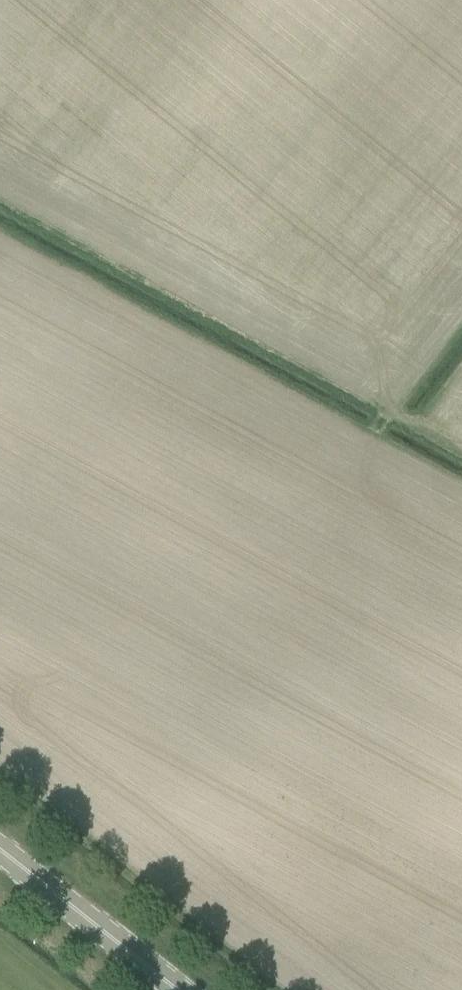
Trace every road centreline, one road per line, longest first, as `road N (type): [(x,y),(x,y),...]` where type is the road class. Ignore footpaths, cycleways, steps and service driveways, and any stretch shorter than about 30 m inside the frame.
road 1 (primary): [(0,850),(173,989)]

